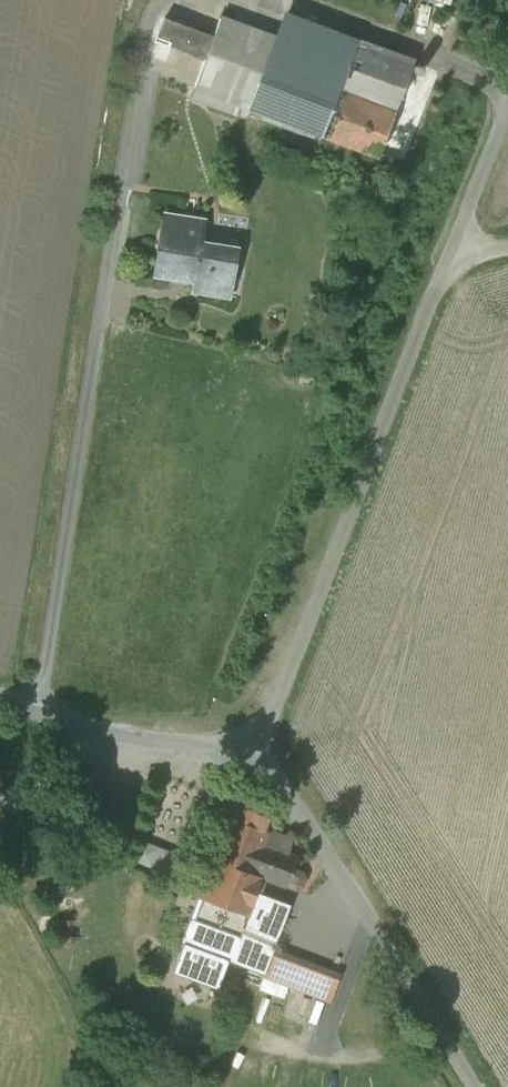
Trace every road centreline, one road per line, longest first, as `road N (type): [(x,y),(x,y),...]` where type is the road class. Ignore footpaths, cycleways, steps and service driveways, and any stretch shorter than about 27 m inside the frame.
road 1 (unclassified): [(448,265),(253,742)]
road 2 (unclassified): [(253,742),(272,761),(475,1086)]
road 3 (unclassified): [(253,742),(106,744),(0,701)]
road 4 (unclassified): [(507,105),(448,265)]

